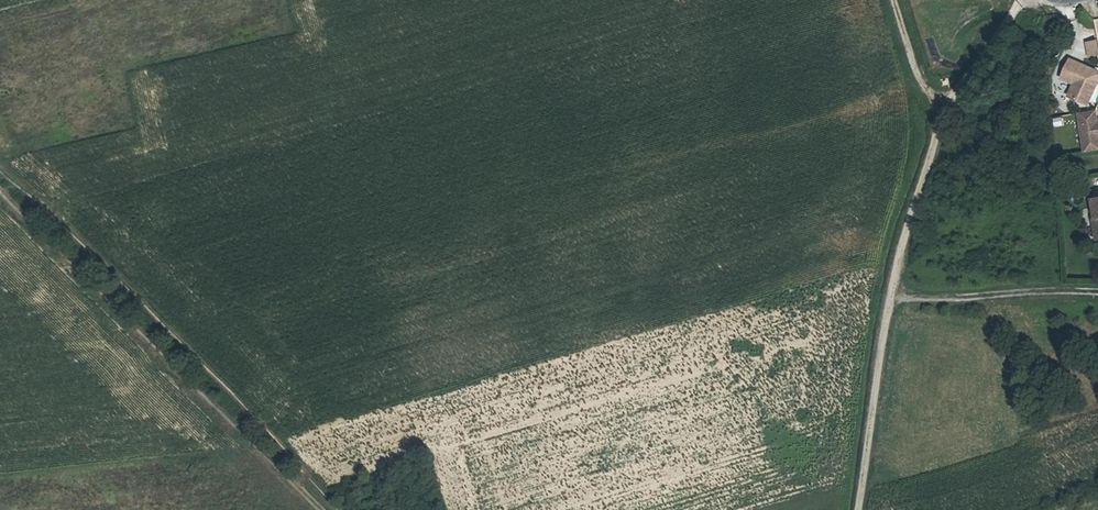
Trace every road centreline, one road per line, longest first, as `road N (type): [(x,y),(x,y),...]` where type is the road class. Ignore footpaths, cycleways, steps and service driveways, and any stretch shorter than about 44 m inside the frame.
road 1 (track): [(940,121),(899,249),(858,509)]
road 2 (track): [(1097,295),(942,300),(919,297),(893,278)]
road 3 (track): [(1019,0),(940,121)]
road 4 (track): [(892,0),(910,63),(940,121)]

